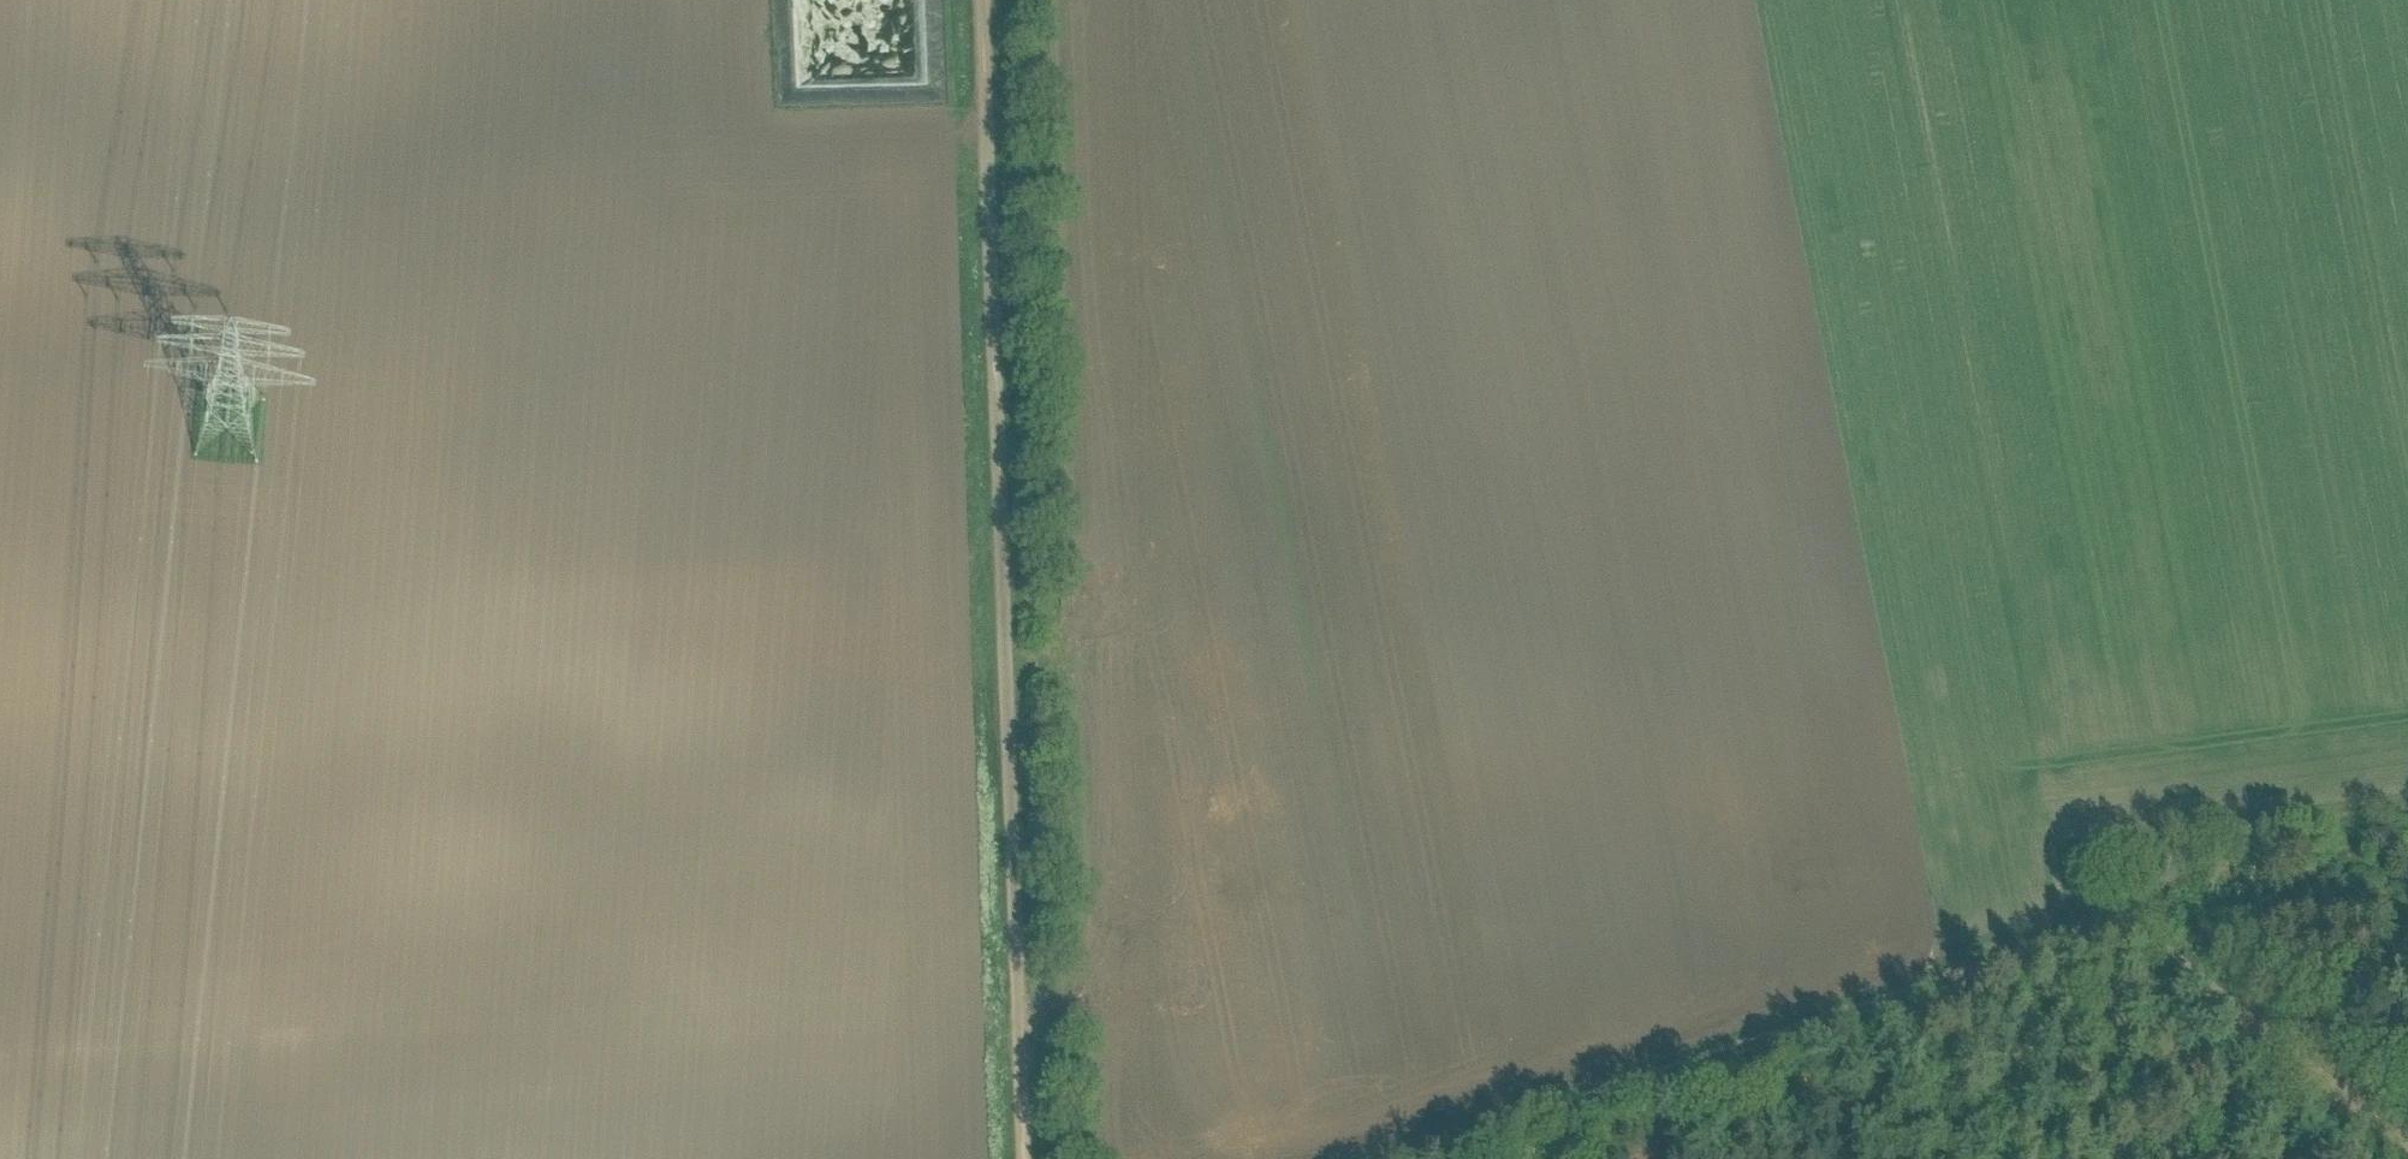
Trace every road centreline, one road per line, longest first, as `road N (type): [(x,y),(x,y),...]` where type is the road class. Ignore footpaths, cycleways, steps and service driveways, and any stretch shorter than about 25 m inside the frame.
road 1 (unclassified): [(1024,1158),(981,0)]
road 2 (track): [(1449,1152),(2030,961),(2073,941),(2098,906)]
road 3 (track): [(2098,906),(2102,863),(2127,843),(2407,810)]
road 4 (track): [(2098,906),(2169,955),(2331,1094)]

